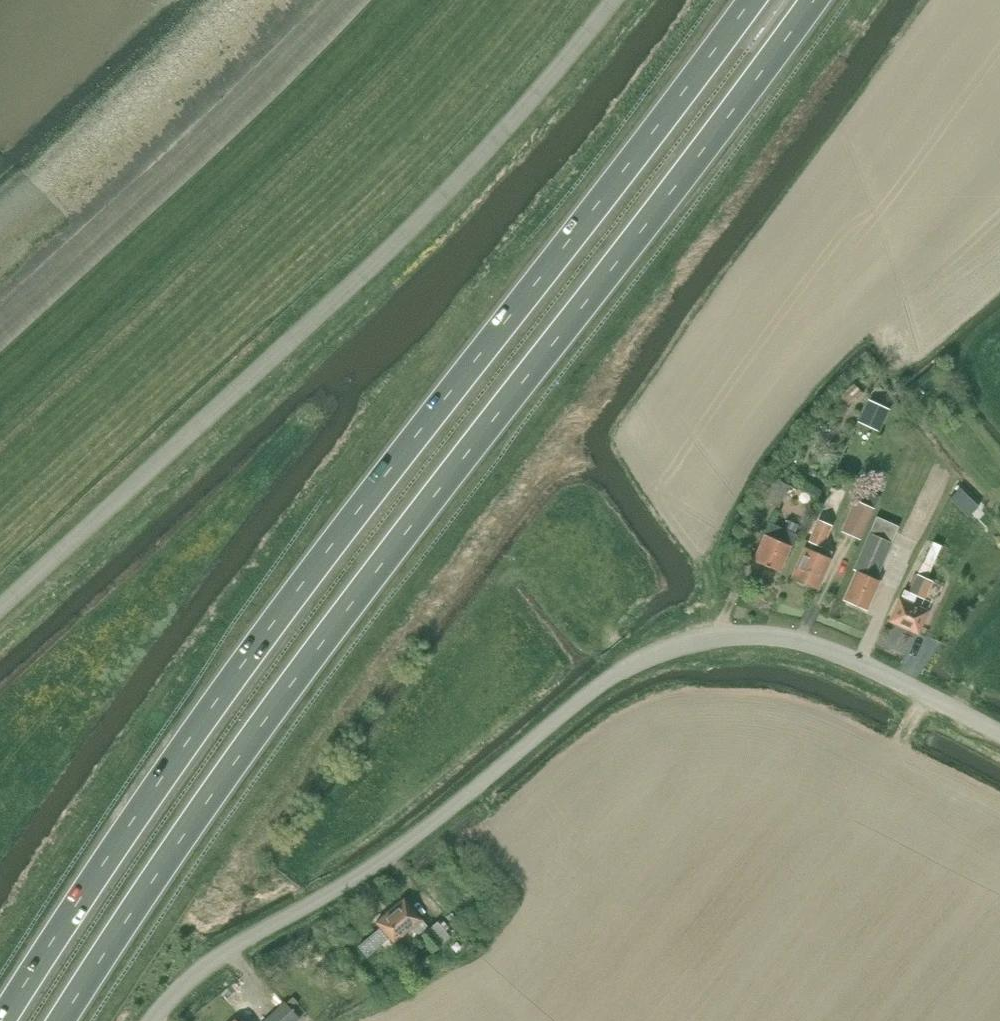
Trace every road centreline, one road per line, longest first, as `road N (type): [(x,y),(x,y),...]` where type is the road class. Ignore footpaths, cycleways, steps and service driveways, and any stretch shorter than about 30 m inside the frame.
road 1 (trunk): [(65,1020),(214,798),(815,0)]
road 2 (trunk): [(748,0),(302,585),(0,1018)]
road 3 (tertiary): [(153,1020),(207,966),(387,857),(590,694),(665,653),(742,636),(797,640),(999,734)]
road 4 (unclassified): [(0,611),(453,190),(612,0)]

